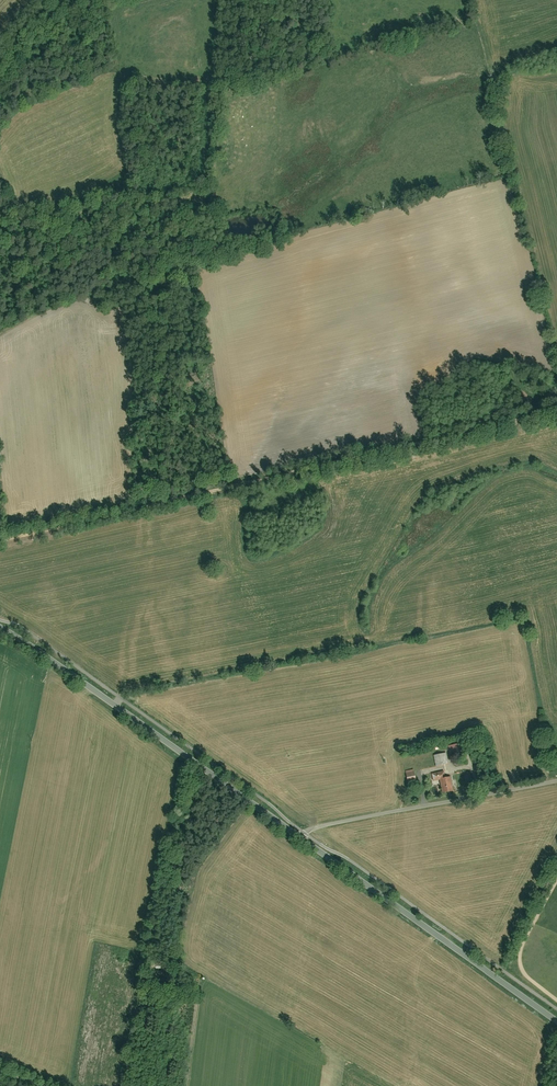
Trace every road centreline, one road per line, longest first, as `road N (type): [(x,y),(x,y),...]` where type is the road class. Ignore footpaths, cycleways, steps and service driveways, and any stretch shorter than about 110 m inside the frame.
road 1 (track): [(556,408),(0,542)]
road 2 (tertiary): [(0,629),(297,835)]
road 3 (tertiary): [(556,1021),(297,835)]
road 4 (unclassified): [(297,835),(556,781)]

